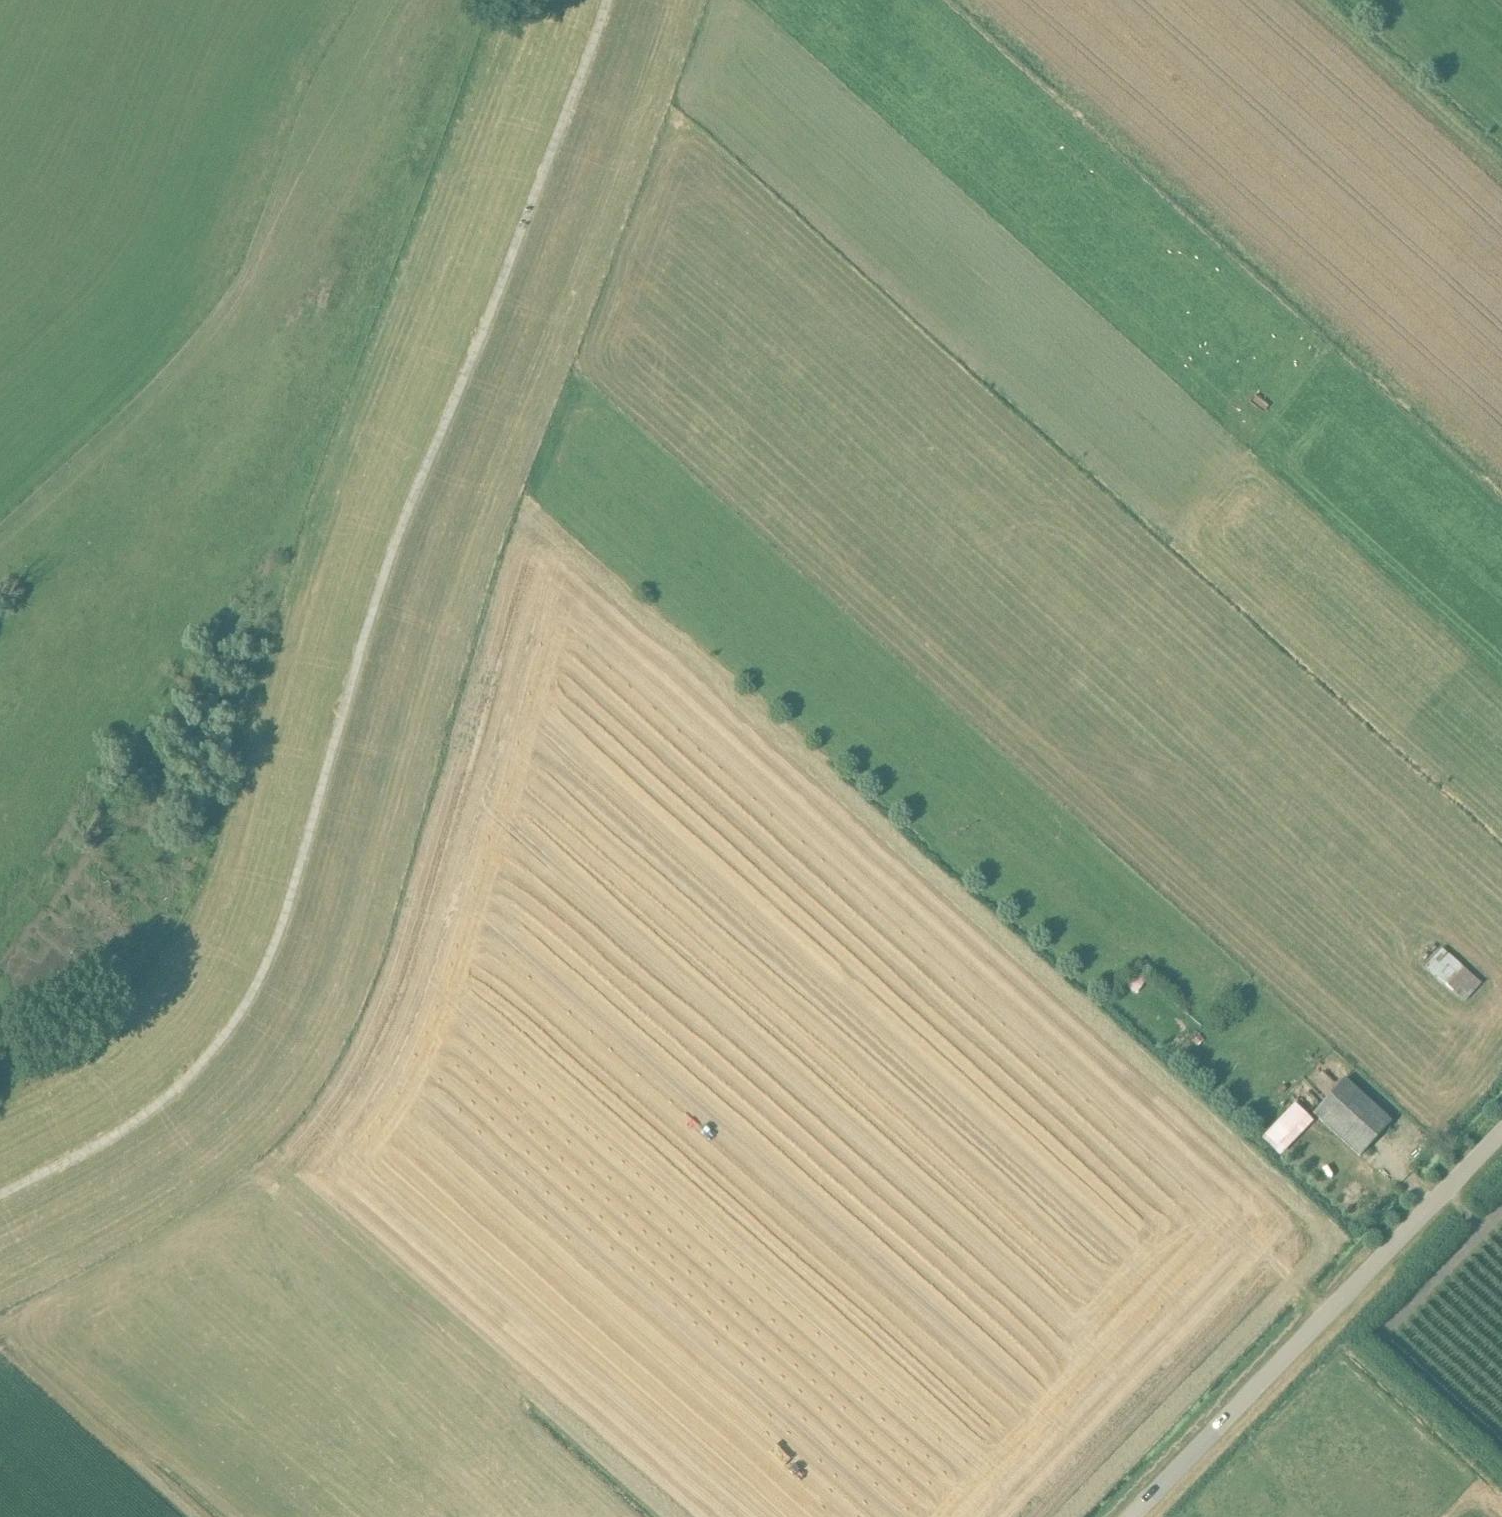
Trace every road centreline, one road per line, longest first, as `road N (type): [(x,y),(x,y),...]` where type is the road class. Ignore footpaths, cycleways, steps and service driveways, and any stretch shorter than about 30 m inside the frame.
road 1 (unclassified): [(1135,1516),(1501,1134)]

